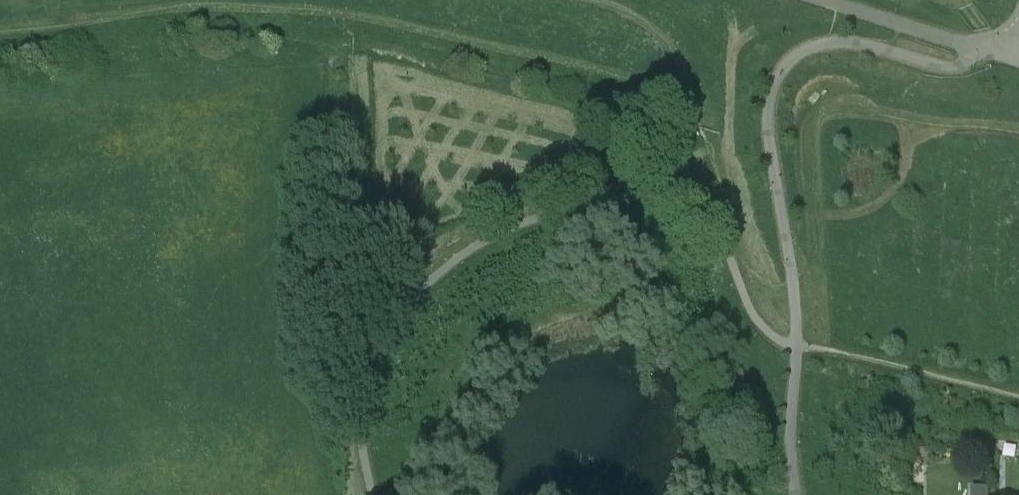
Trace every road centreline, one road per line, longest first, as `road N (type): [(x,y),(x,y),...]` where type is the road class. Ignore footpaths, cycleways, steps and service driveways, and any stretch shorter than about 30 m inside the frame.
road 1 (unclassified): [(824,0),(971,46)]

